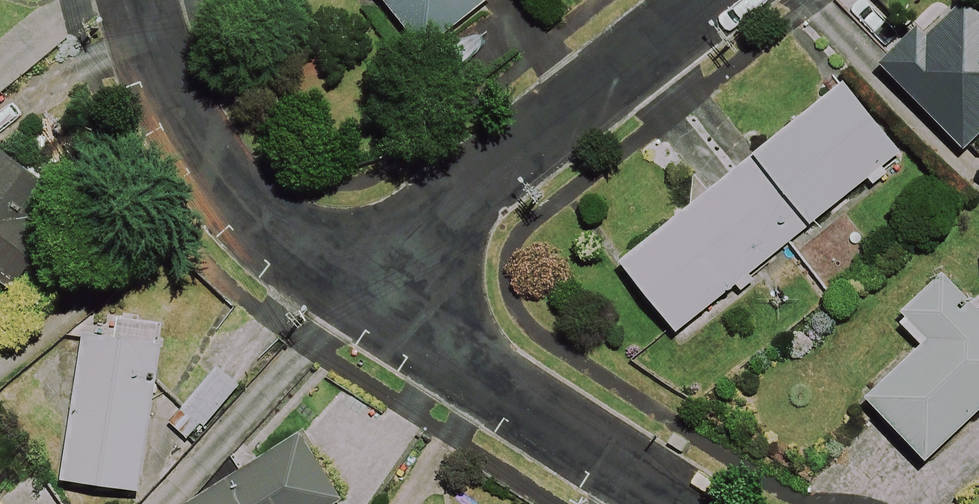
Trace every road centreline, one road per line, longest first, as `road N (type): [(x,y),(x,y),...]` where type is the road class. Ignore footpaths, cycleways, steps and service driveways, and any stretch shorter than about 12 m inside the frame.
road 1 (residential): [(712,0),(343,296)]
road 2 (residential): [(343,296),(673,503)]
road 3 (residential): [(140,0),(179,111),(215,170),(260,224),(343,296)]

